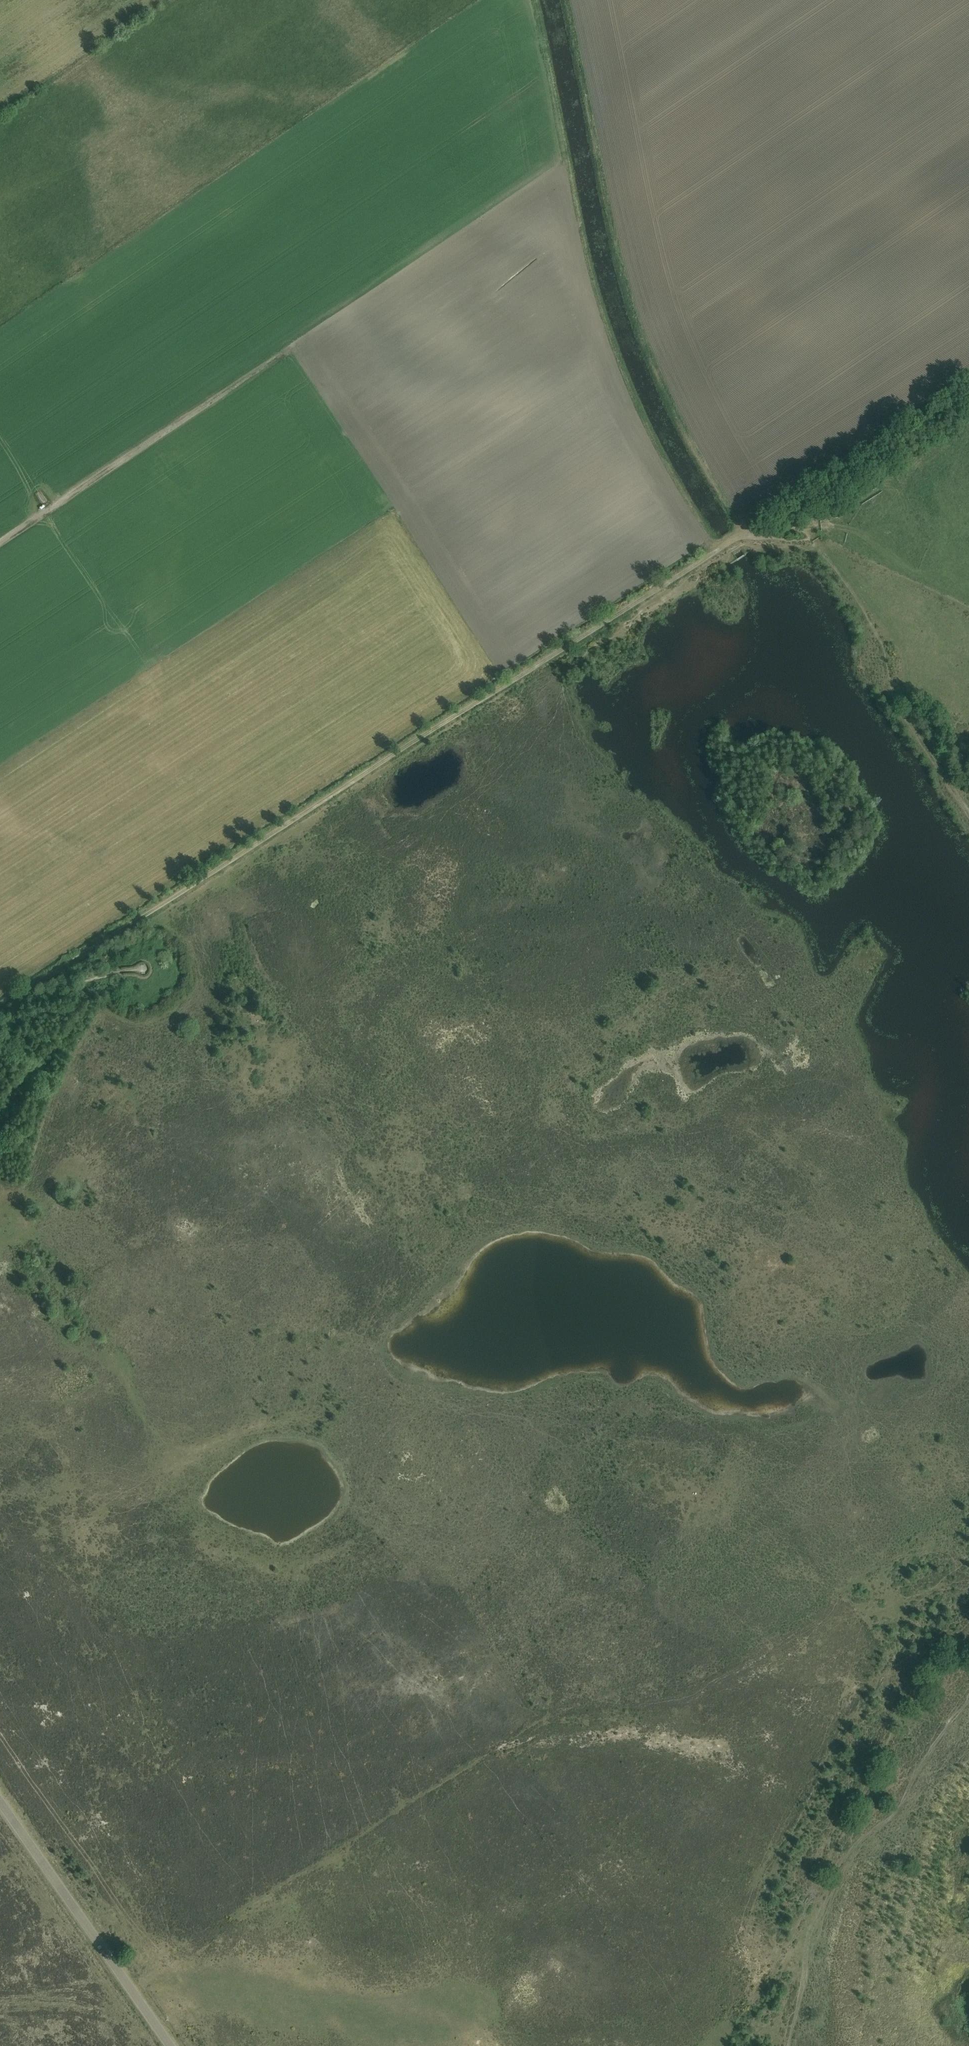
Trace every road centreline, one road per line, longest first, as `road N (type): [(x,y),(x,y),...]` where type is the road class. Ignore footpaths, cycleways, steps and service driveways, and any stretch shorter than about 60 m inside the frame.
road 1 (tertiary): [(171,2045),(0,1800)]

